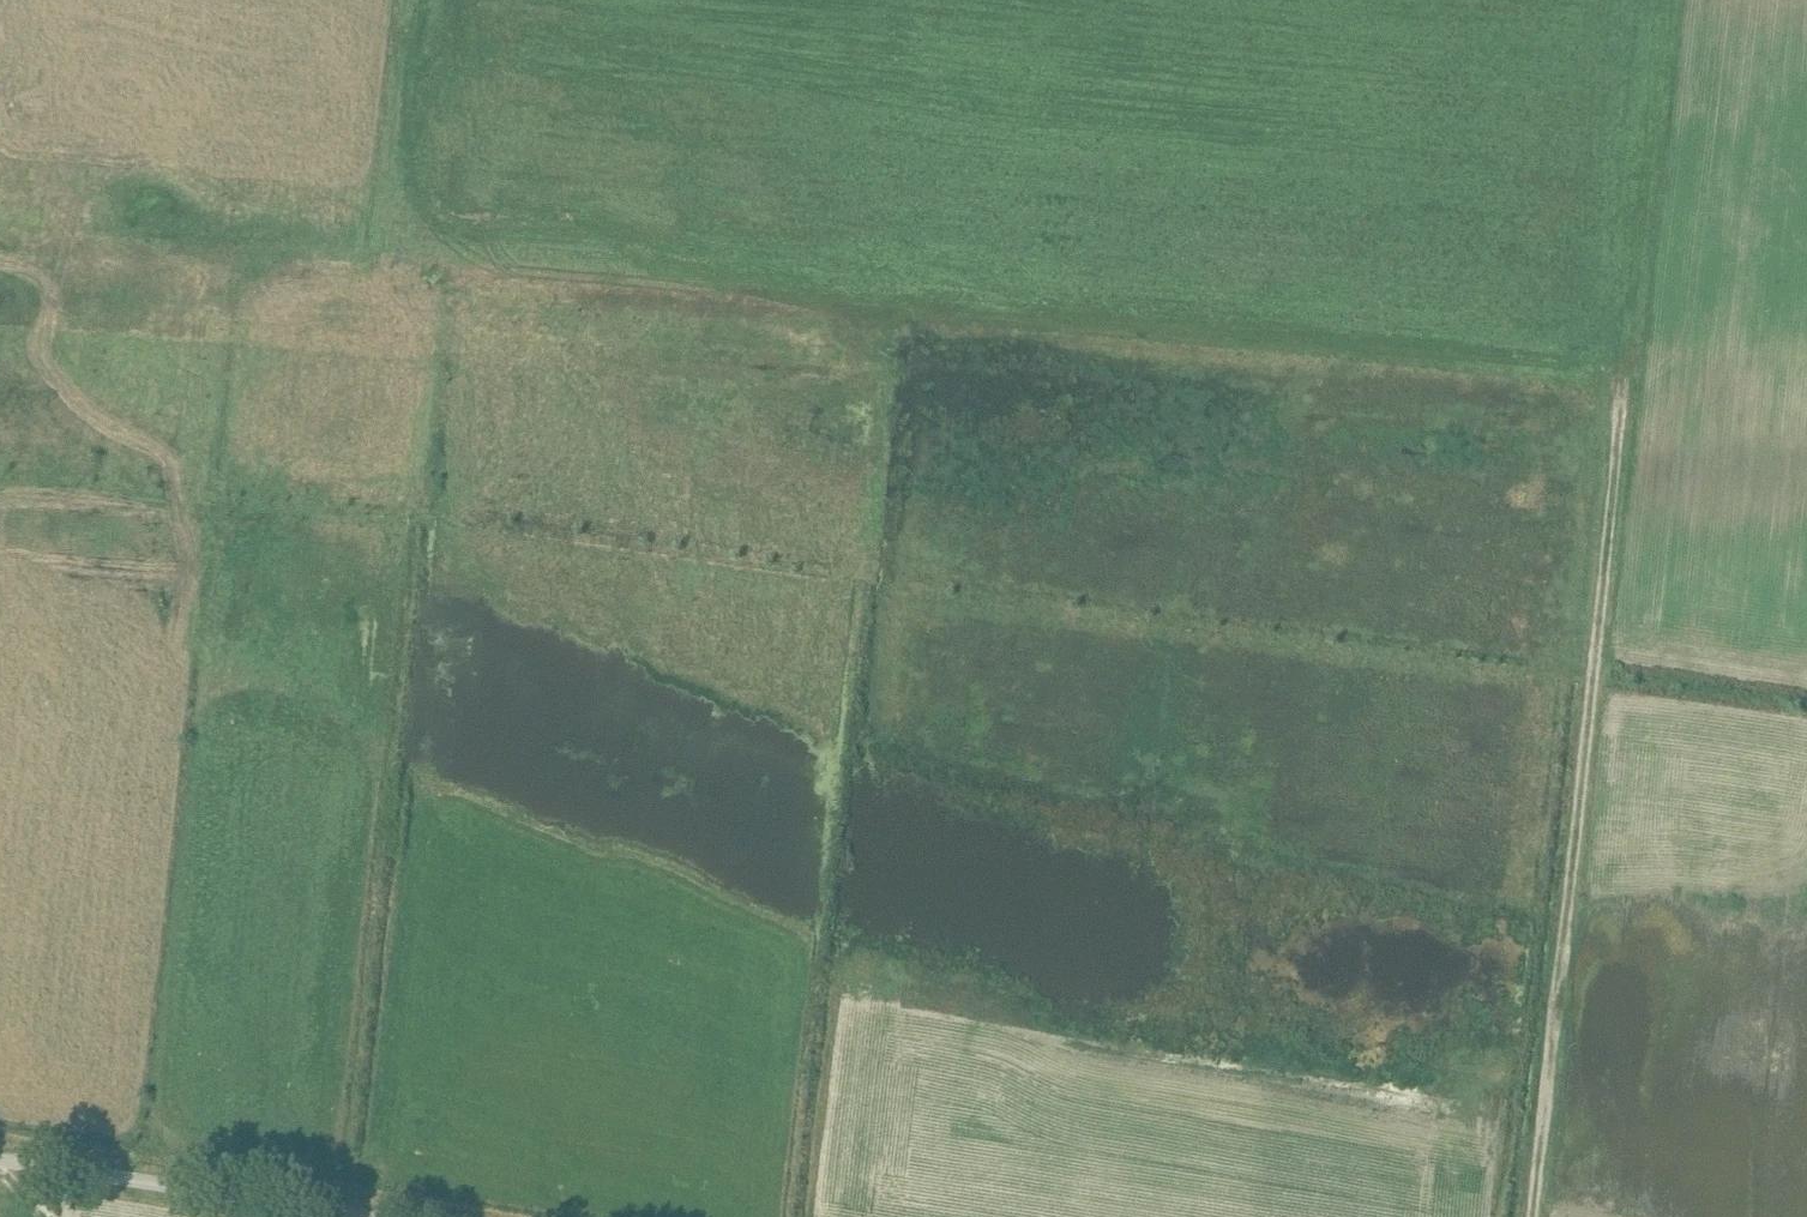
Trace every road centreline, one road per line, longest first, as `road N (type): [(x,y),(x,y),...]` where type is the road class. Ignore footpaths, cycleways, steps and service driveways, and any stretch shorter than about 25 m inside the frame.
road 1 (unclassified): [(372,1216),(0,1156)]

